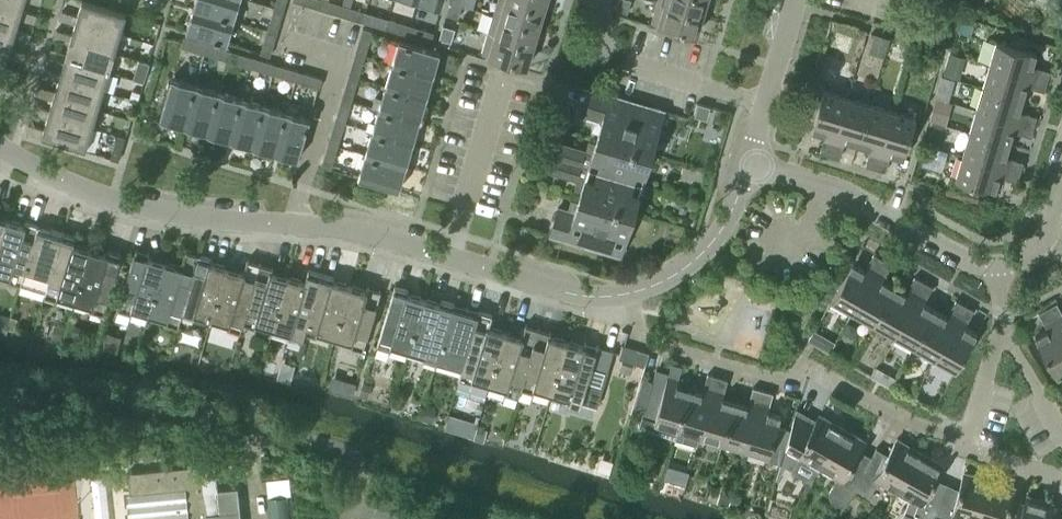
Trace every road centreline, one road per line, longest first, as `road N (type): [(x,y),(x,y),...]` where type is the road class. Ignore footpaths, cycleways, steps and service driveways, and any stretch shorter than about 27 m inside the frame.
road 1 (residential): [(631,292),(566,292),(336,227),(163,212),(110,200),(0,148)]
road 2 (residential): [(631,292),(642,340),(781,380),(802,364),(965,442)]
road 3 (residential): [(994,263),(978,264),(753,157)]
road 4 (residential): [(753,157),(716,239),(691,267),(631,292)]
road 5 (residential): [(798,0),(753,157)]
road 6 (residential): [(1061,434),(999,327)]
road 7 (residential): [(965,442),(999,327)]

